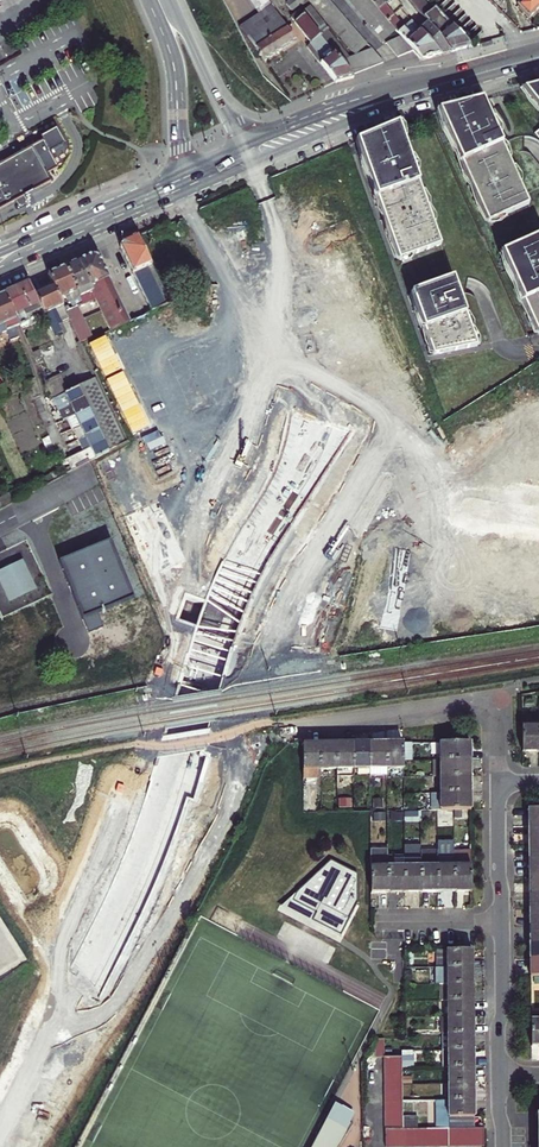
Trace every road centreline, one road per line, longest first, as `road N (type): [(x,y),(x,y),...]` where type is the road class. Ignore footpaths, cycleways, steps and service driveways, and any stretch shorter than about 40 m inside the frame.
road 1 (secondary): [(0,1132),(91,973),(180,757)]
road 2 (secondary): [(297,461),(332,381),(334,325),(266,157)]
road 3 (residential): [(280,725),(499,692),(499,782)]
road 4 (secondary): [(209,181),(229,191),(303,359),(297,461)]
road 5 (secondary): [(199,684),(230,590),(297,461)]
road 6 (secondary): [(469,76),(364,97),(243,145)]
road 7 (secondary): [(0,272),(209,181)]
road 8 (secondary): [(266,157),(469,76)]
road 9 (secondary): [(185,171),(0,253)]
road 10 (tertiary): [(153,0),(173,59),(185,171)]
road 11 (tertiary): [(243,145),(172,0)]
road 12 (residential): [(503,920),(497,1074)]
road 13 (residential): [(499,782),(503,920)]
road 14 (residential): [(503,920),(379,922)]

